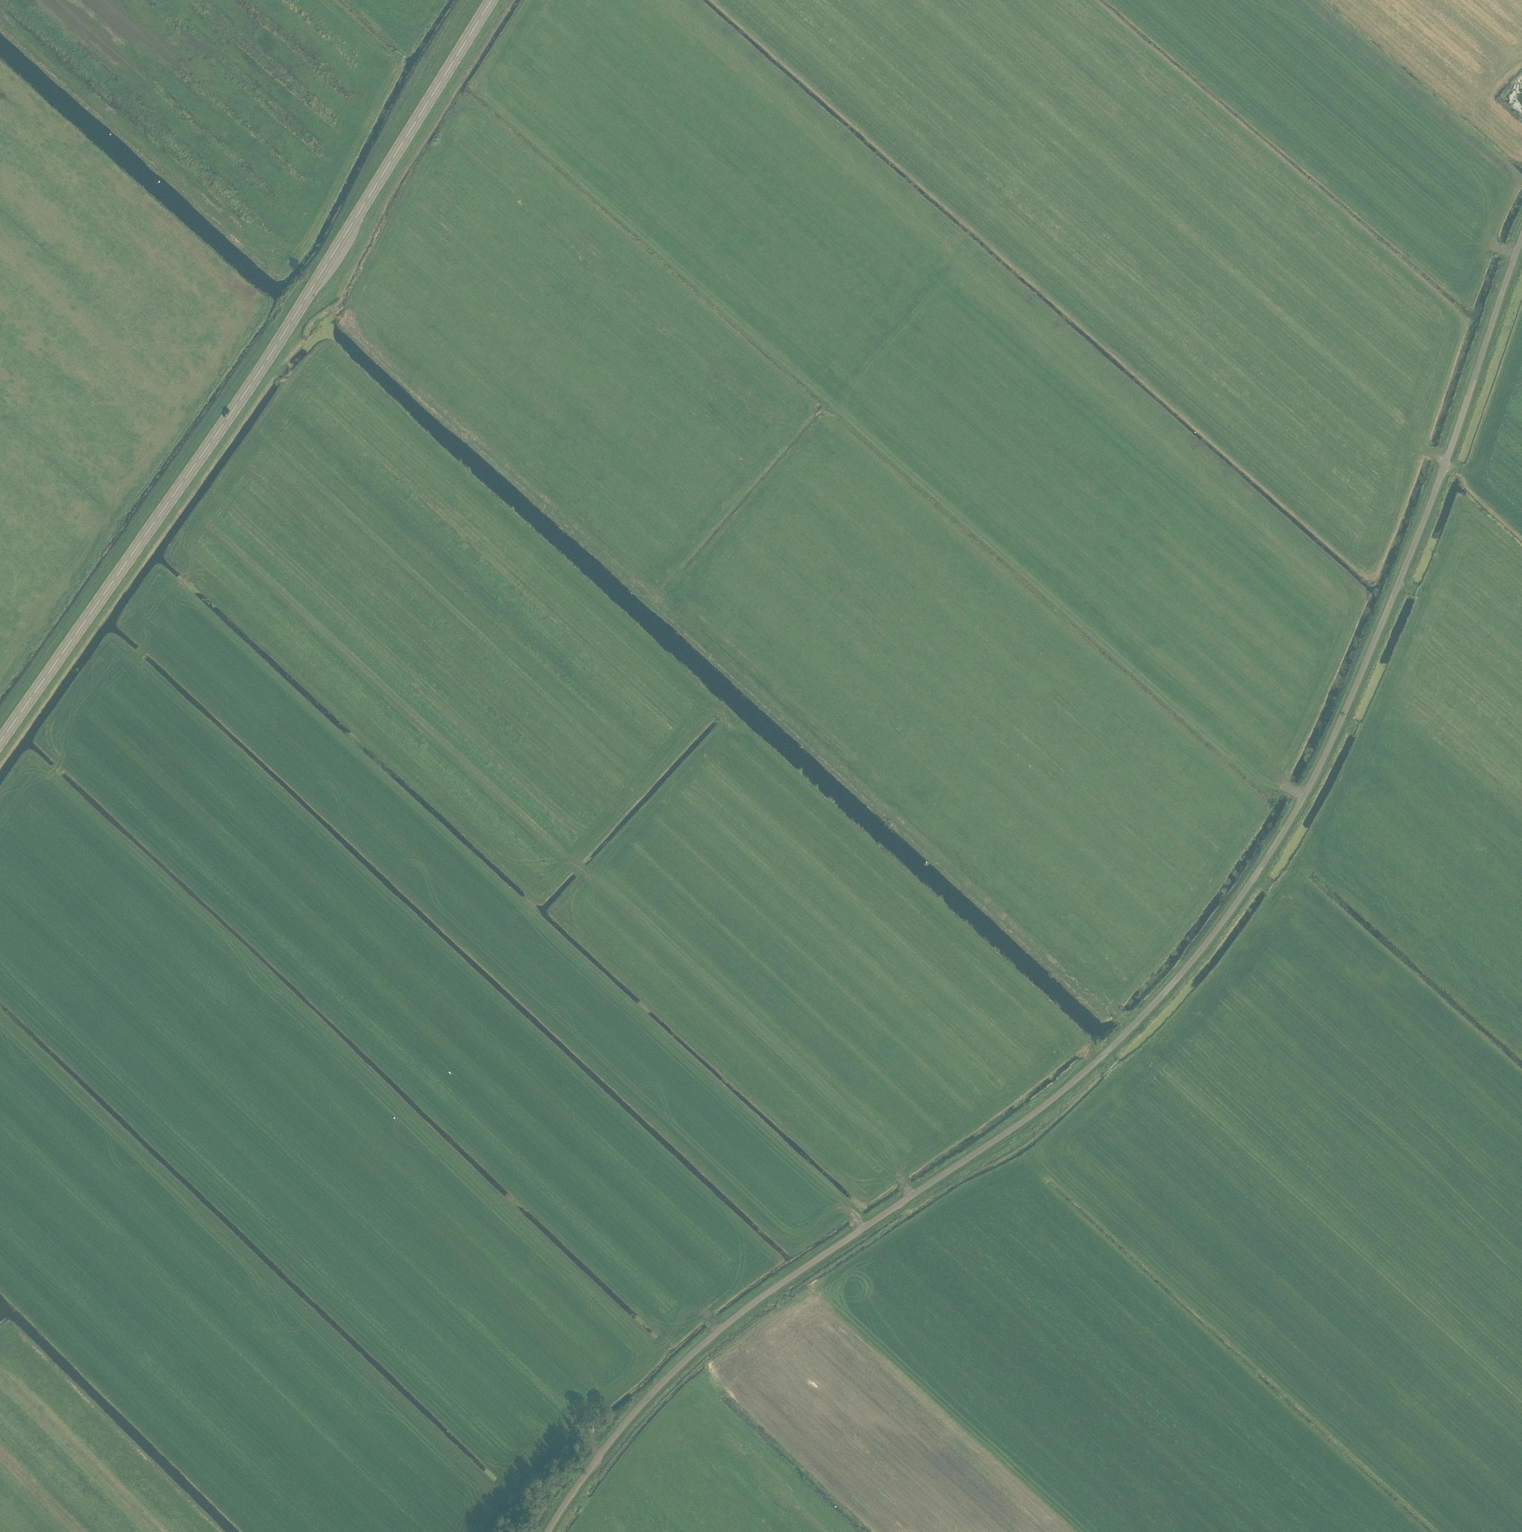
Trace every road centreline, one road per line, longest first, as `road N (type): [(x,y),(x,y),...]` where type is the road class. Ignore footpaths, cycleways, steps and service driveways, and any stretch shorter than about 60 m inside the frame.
road 1 (unclassified): [(548,1531),(657,1388),(716,1333),(1050,1102),(1116,1043),(1232,908),(1309,790),(1419,537),(1521,244)]
road 2 (primary): [(0,745),(308,296),(493,0)]

